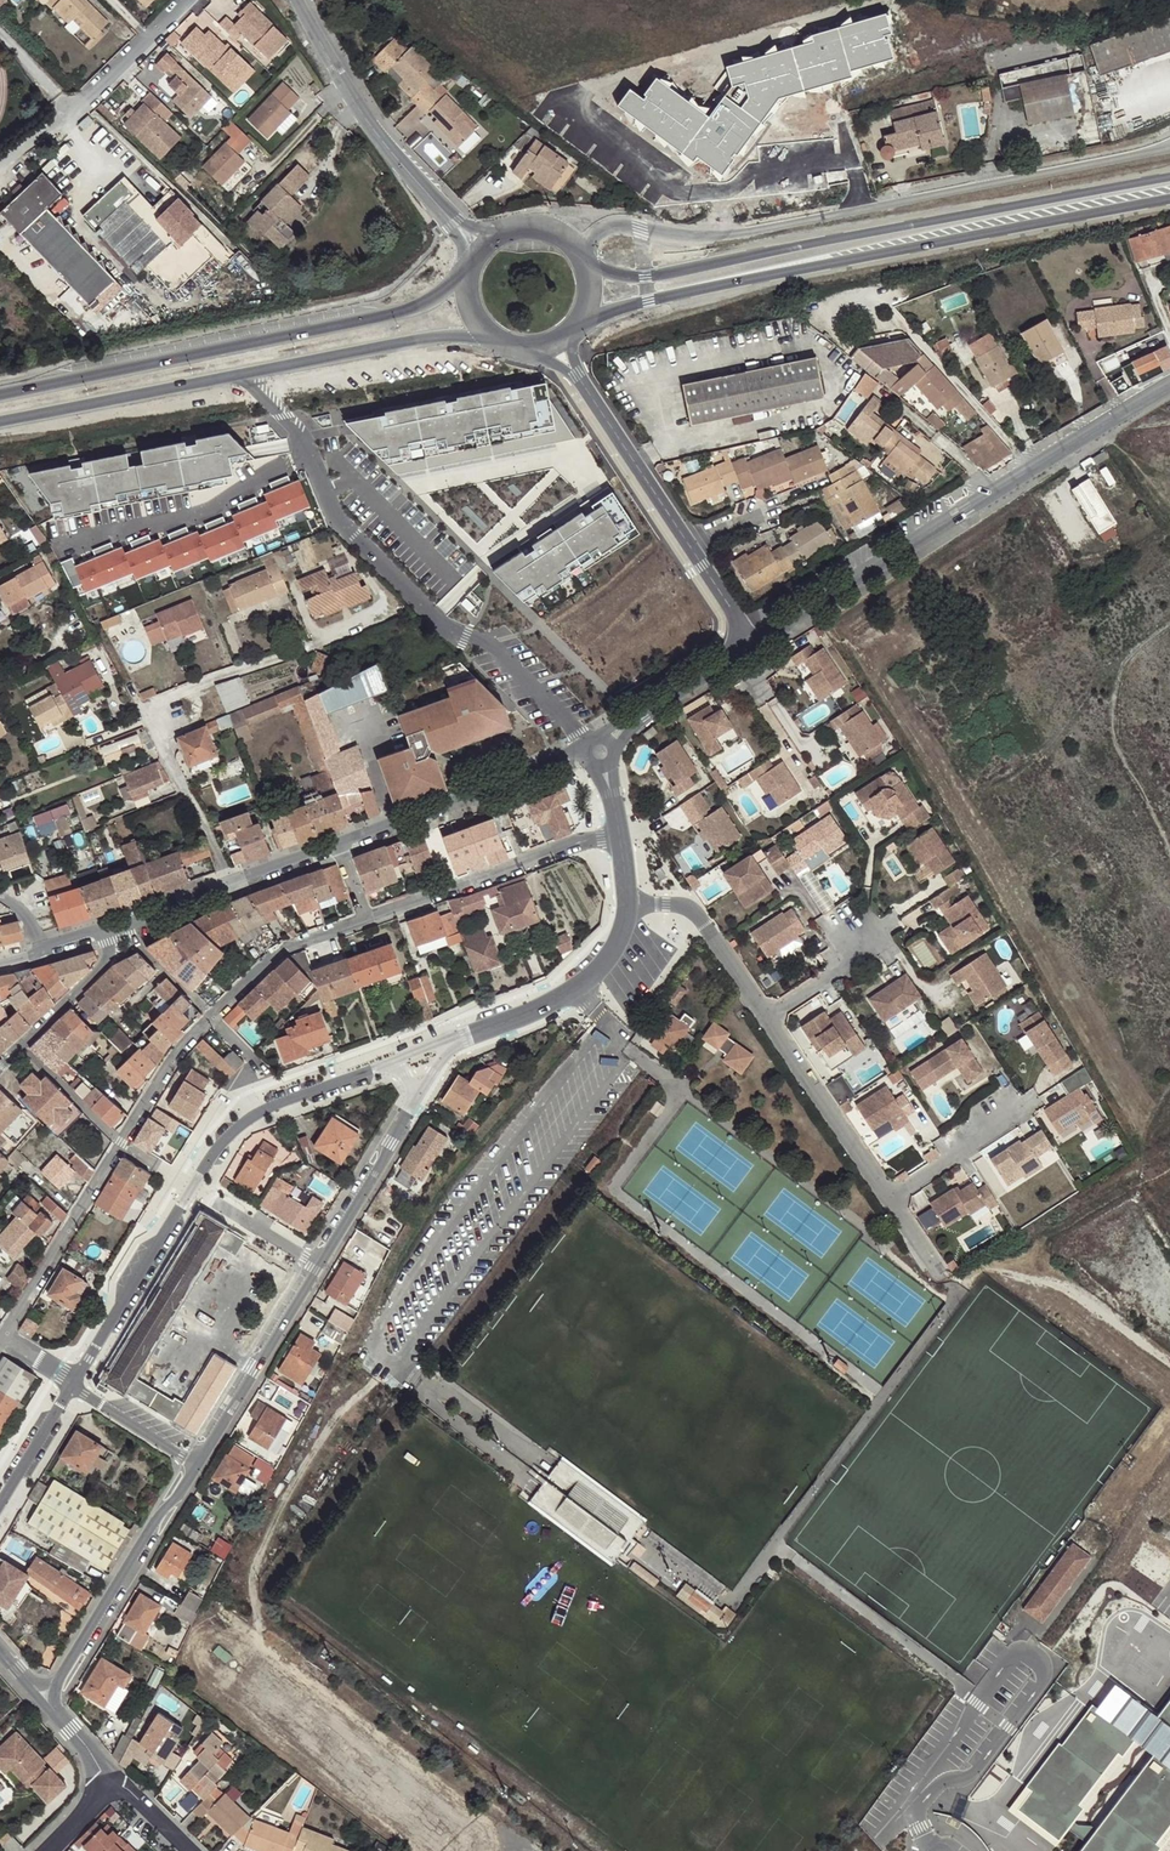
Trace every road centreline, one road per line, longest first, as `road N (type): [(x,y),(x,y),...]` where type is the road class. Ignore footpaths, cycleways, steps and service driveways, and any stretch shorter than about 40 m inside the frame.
road 1 (residential): [(584,261),(598,231),(619,224),(683,239),(742,233),(1169,147)]
road 2 (secondary): [(581,321),(648,301),(1169,199)]
road 3 (secondary): [(1169,180),(645,277),(584,261)]
road 4 (residential): [(228,376),(249,384),(295,431),(339,521),(441,623),(489,644),(589,745)]
road 5 (secondary): [(467,275),(405,311),(0,396)]
road 6 (tertiary): [(1169,391),(756,646)]
road 7 (residential): [(387,1064),(257,1112),(233,1131),(71,1379)]
road 8 (residential): [(199,1461),(411,1111)]
road 9 (residential): [(207,1016),(121,1140),(5,1335)]
road 10 (residential): [(228,882),(159,739),(158,717),(187,688),(306,648)]
road 11 (tertiary): [(577,375),(756,646)]
road 12 (residential): [(47,1704),(199,1461)]
road 13 (secondary): [(228,376),(424,338),(494,340)]
road 14 (tertiary): [(587,749),(339,843)]
road 15 (residential): [(615,837),(367,918)]
road 16 (tertiary): [(304,0),(385,134),(444,212)]
road 17 (unclassified): [(0,163),(72,113),(187,0)]
road 18 (secondary): [(0,421),(228,376)]
road 19 (residential): [(627,902),(619,939),(597,972),(545,1006),(463,1038)]
road 20 (residential): [(886,1195),(766,1013)]
road 21 (tertiary): [(0,1068),(110,955),(108,937),(95,929)]
road 22 (residential): [(766,1013),(691,912),(627,902)]
road 23 (residential): [(367,918),(287,948),(207,1016)]
road 24 (residential): [(1013,1111),(886,1195)]
road 25 (residential): [(71,1379),(199,1461)]
road 26 (tertiary): [(228,882),(95,929)]
road 27 (residential): [(90,1757),(189,1850)]
road 28 (residential): [(880,942),(766,1013)]
road 29 (residential): [(71,1379),(0,1493)]

